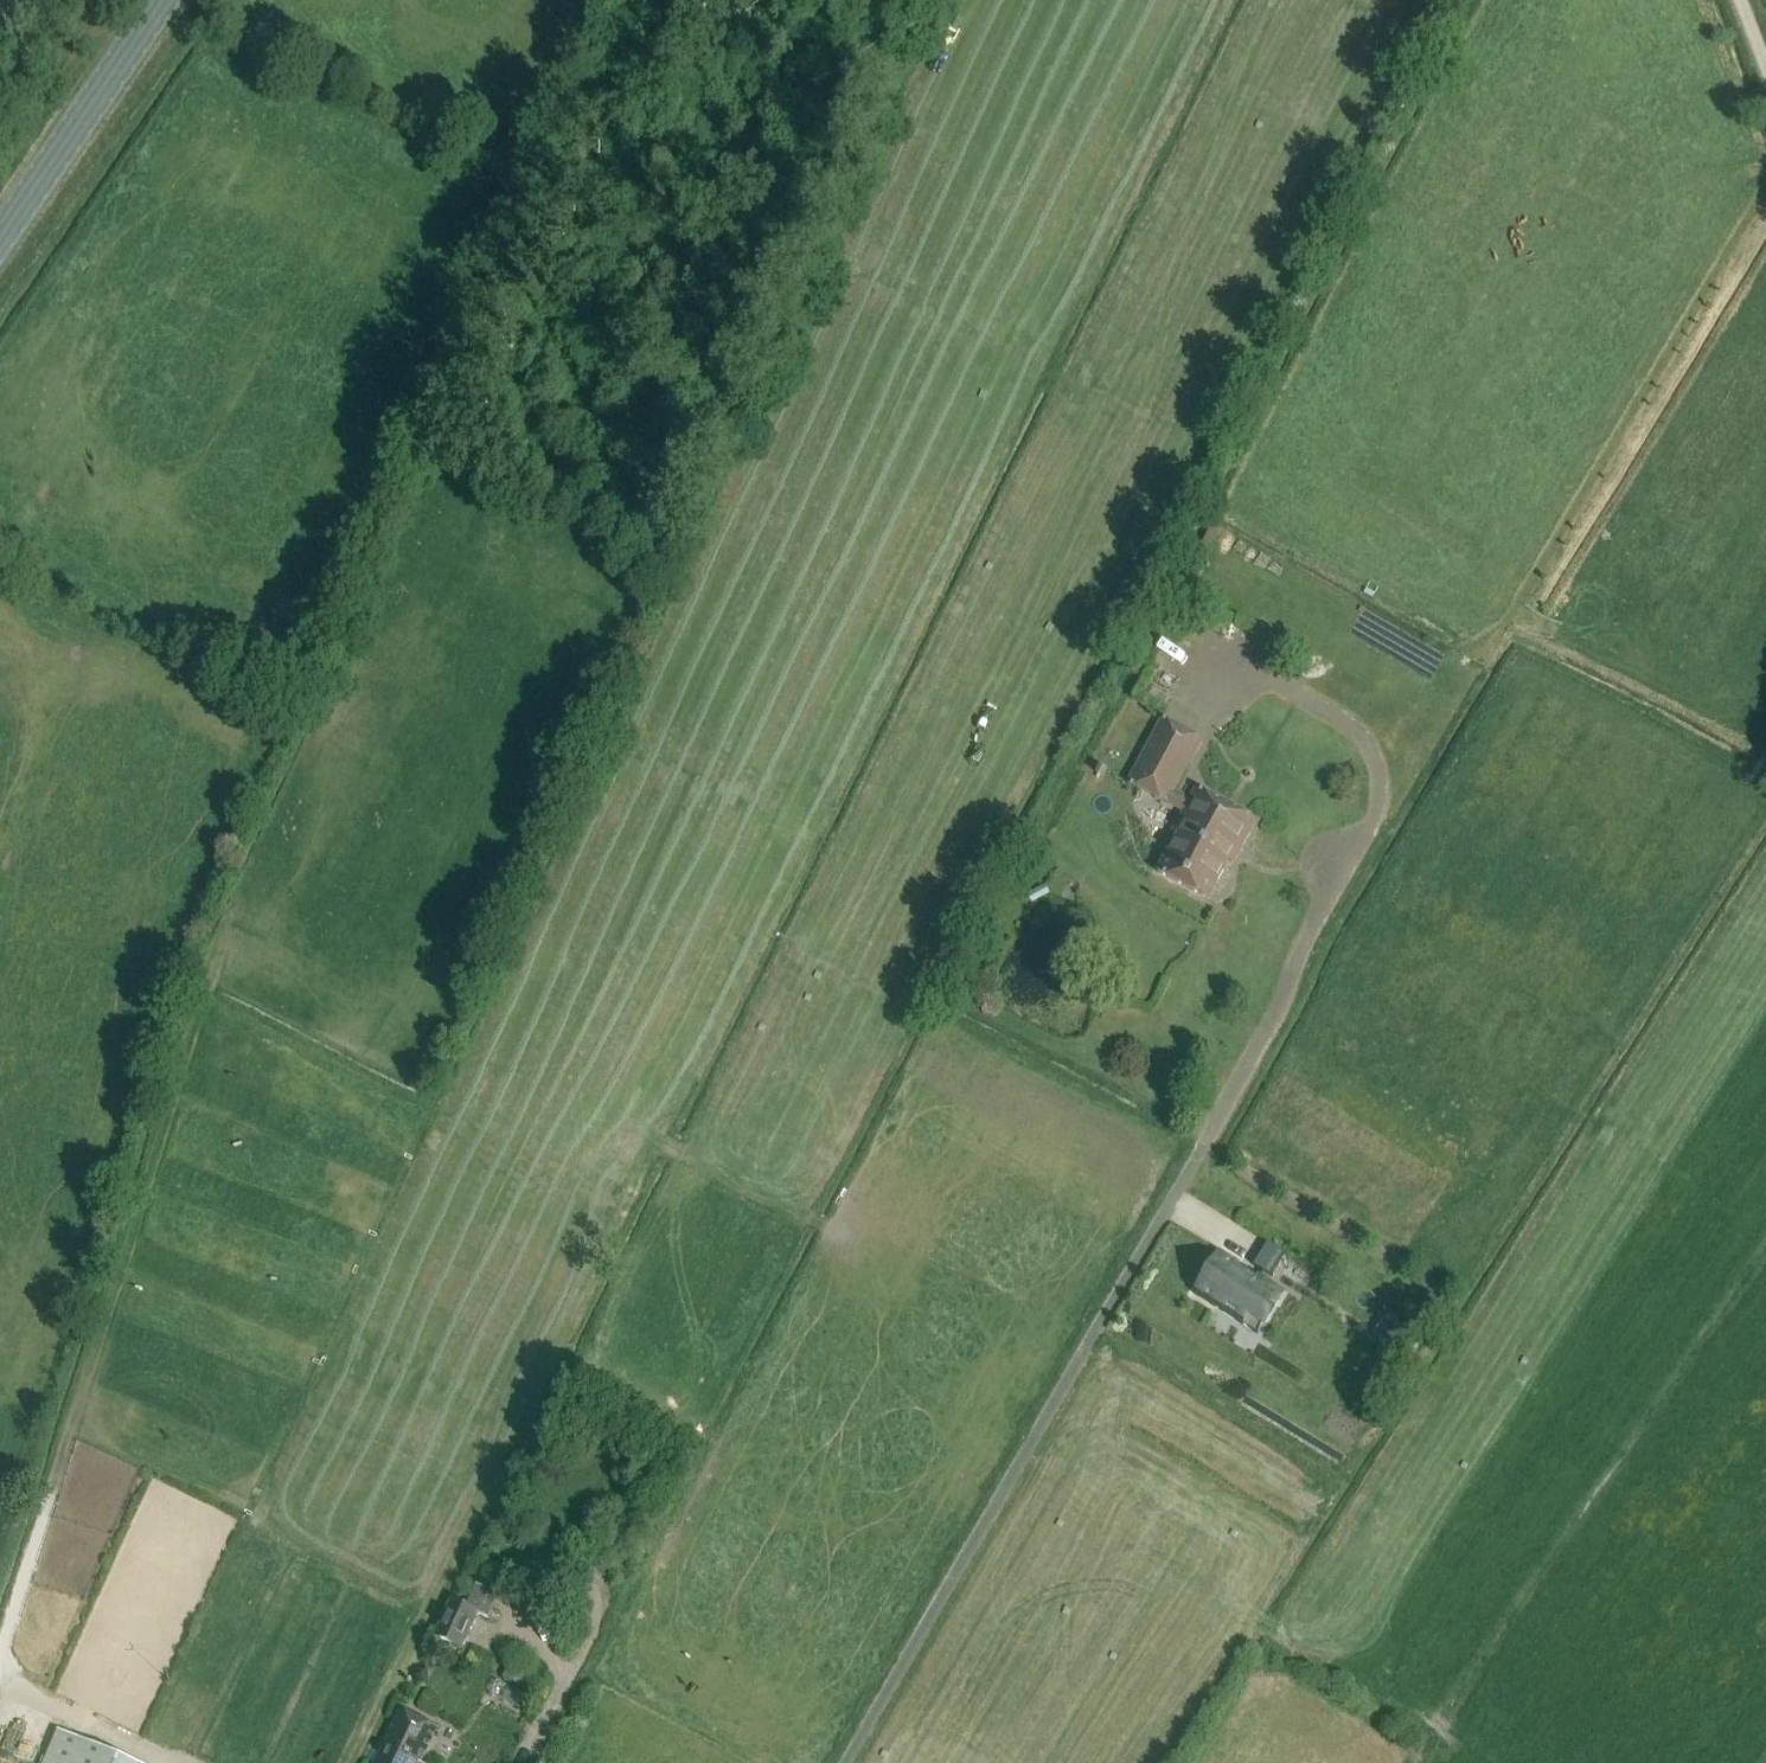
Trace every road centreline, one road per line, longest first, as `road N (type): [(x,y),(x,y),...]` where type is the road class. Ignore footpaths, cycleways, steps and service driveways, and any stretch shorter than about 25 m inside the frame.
road 1 (unclassified): [(1194,1166),(845,1762)]
road 2 (secondary): [(0,239),(163,0)]

